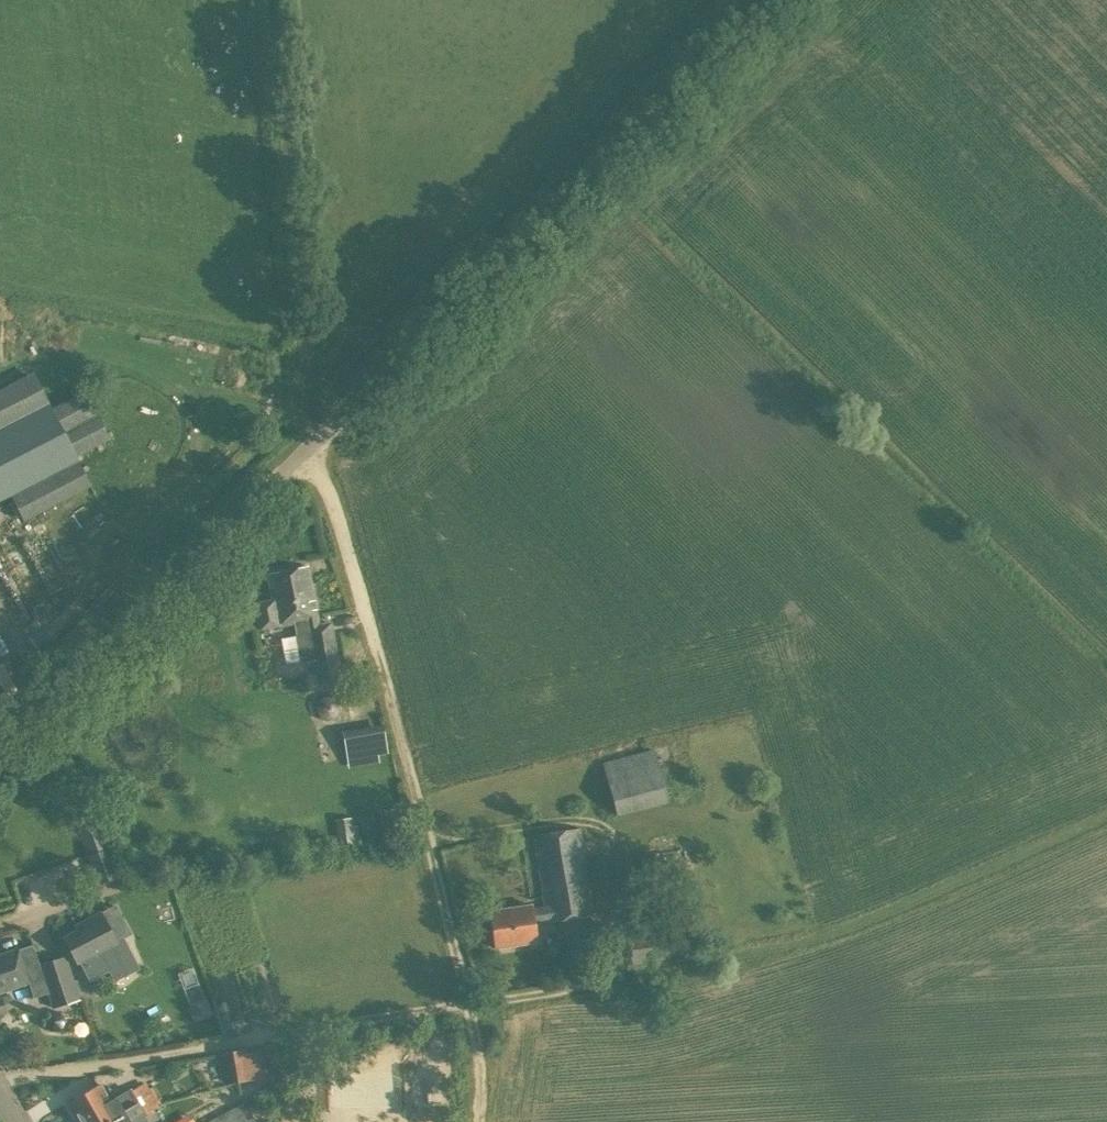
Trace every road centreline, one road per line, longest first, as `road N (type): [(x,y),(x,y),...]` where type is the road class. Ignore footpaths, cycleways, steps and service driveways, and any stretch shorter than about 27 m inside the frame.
road 1 (unclassified): [(0,748),(770,0)]
road 2 (track): [(267,0),(313,444),(372,630),(468,1006)]
road 3 (track): [(468,1006),(819,931),(1106,812)]
road 4 (track): [(0,1082),(468,1006)]

